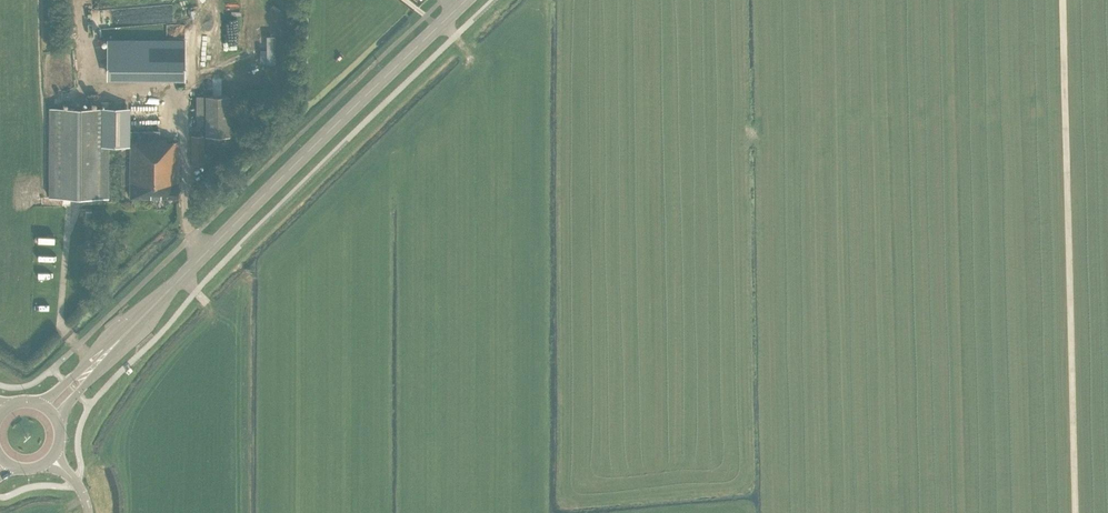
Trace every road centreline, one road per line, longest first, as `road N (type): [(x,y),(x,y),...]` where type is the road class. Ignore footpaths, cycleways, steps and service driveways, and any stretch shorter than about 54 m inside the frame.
road 1 (track): [(1063,0),(1075,512)]
road 2 (primary): [(119,340),(467,0)]

